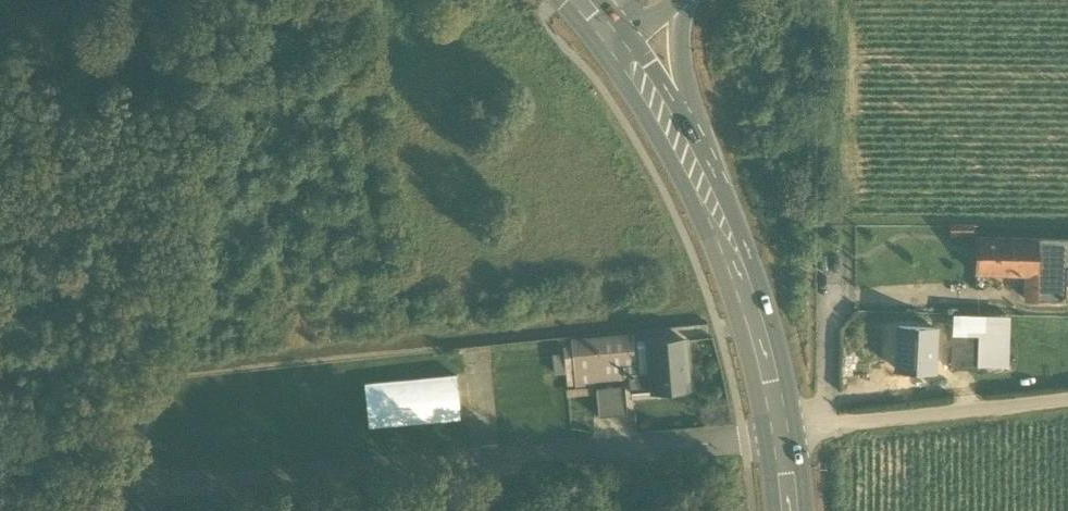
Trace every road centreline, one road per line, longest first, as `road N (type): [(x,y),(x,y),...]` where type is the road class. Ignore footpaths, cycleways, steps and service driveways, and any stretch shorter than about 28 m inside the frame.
road 1 (unclassified): [(781,431),(140,486),(94,510)]
road 2 (primary): [(627,43),(729,228),(781,431)]
road 3 (track): [(781,431),(1067,399)]
road 4 (track): [(140,486),(0,444)]

